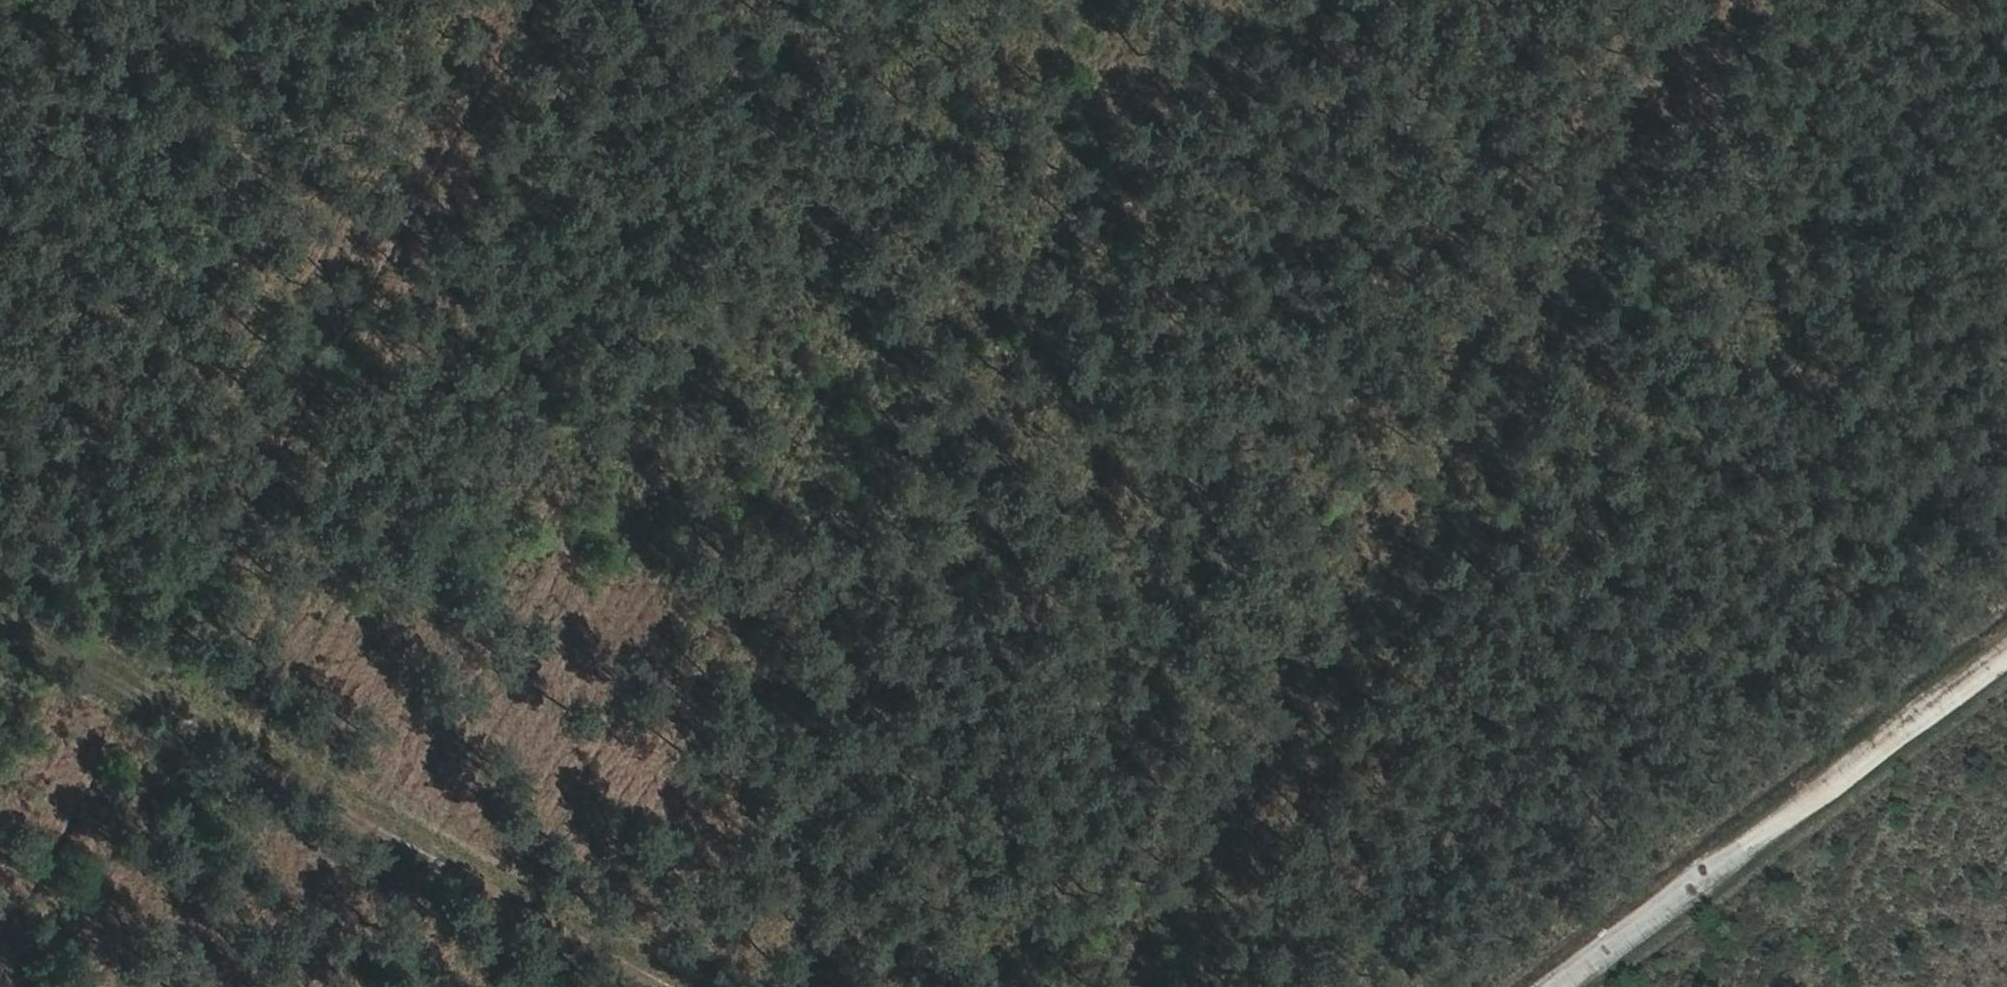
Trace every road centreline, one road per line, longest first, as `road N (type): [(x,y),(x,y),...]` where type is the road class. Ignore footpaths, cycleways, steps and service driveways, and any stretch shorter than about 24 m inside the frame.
road 1 (track): [(672,986),(0,603)]
road 2 (track): [(1564,986),(2006,654)]

